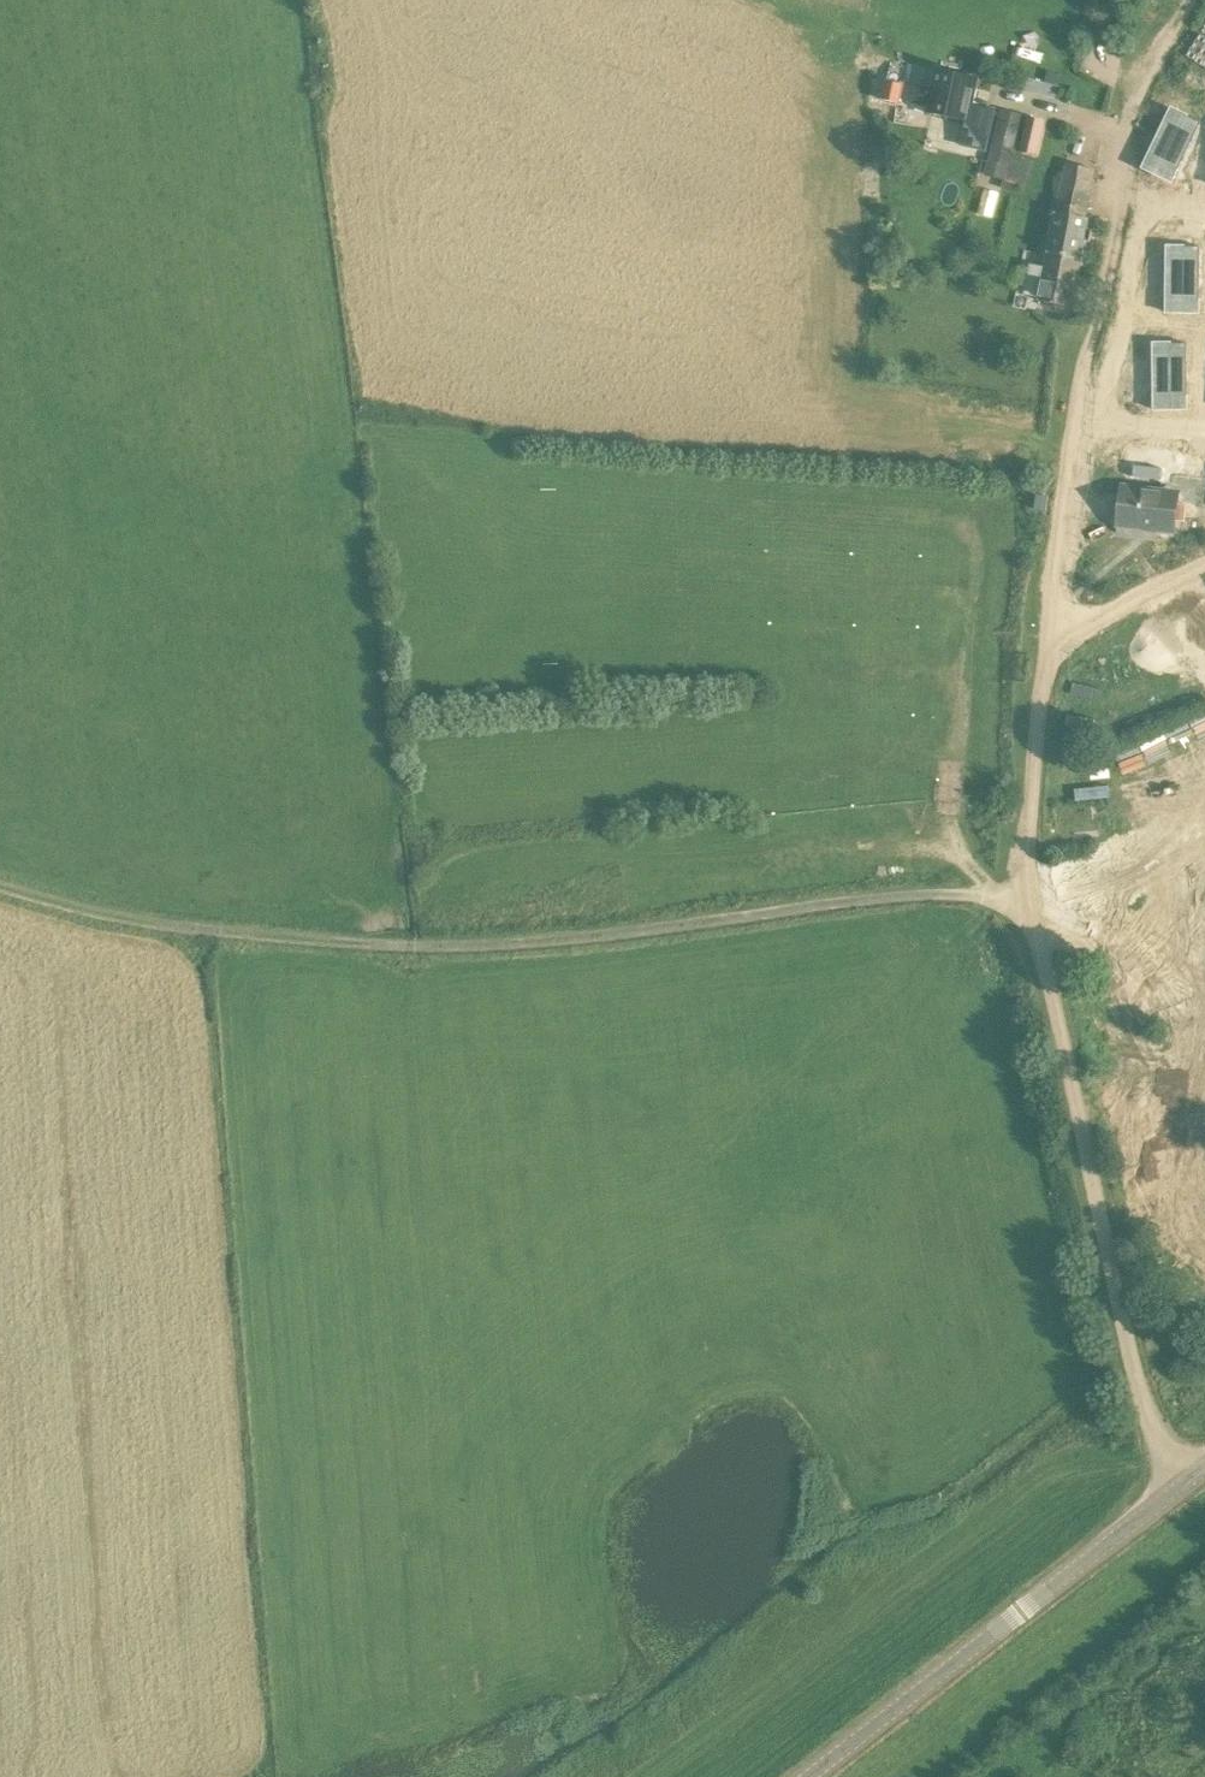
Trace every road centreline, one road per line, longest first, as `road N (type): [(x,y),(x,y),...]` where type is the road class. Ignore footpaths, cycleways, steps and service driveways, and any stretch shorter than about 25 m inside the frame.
road 1 (track): [(997,891),(522,945),(372,948),(46,907),(0,892)]
road 2 (unclassified): [(804,1776),(1204,1464)]

